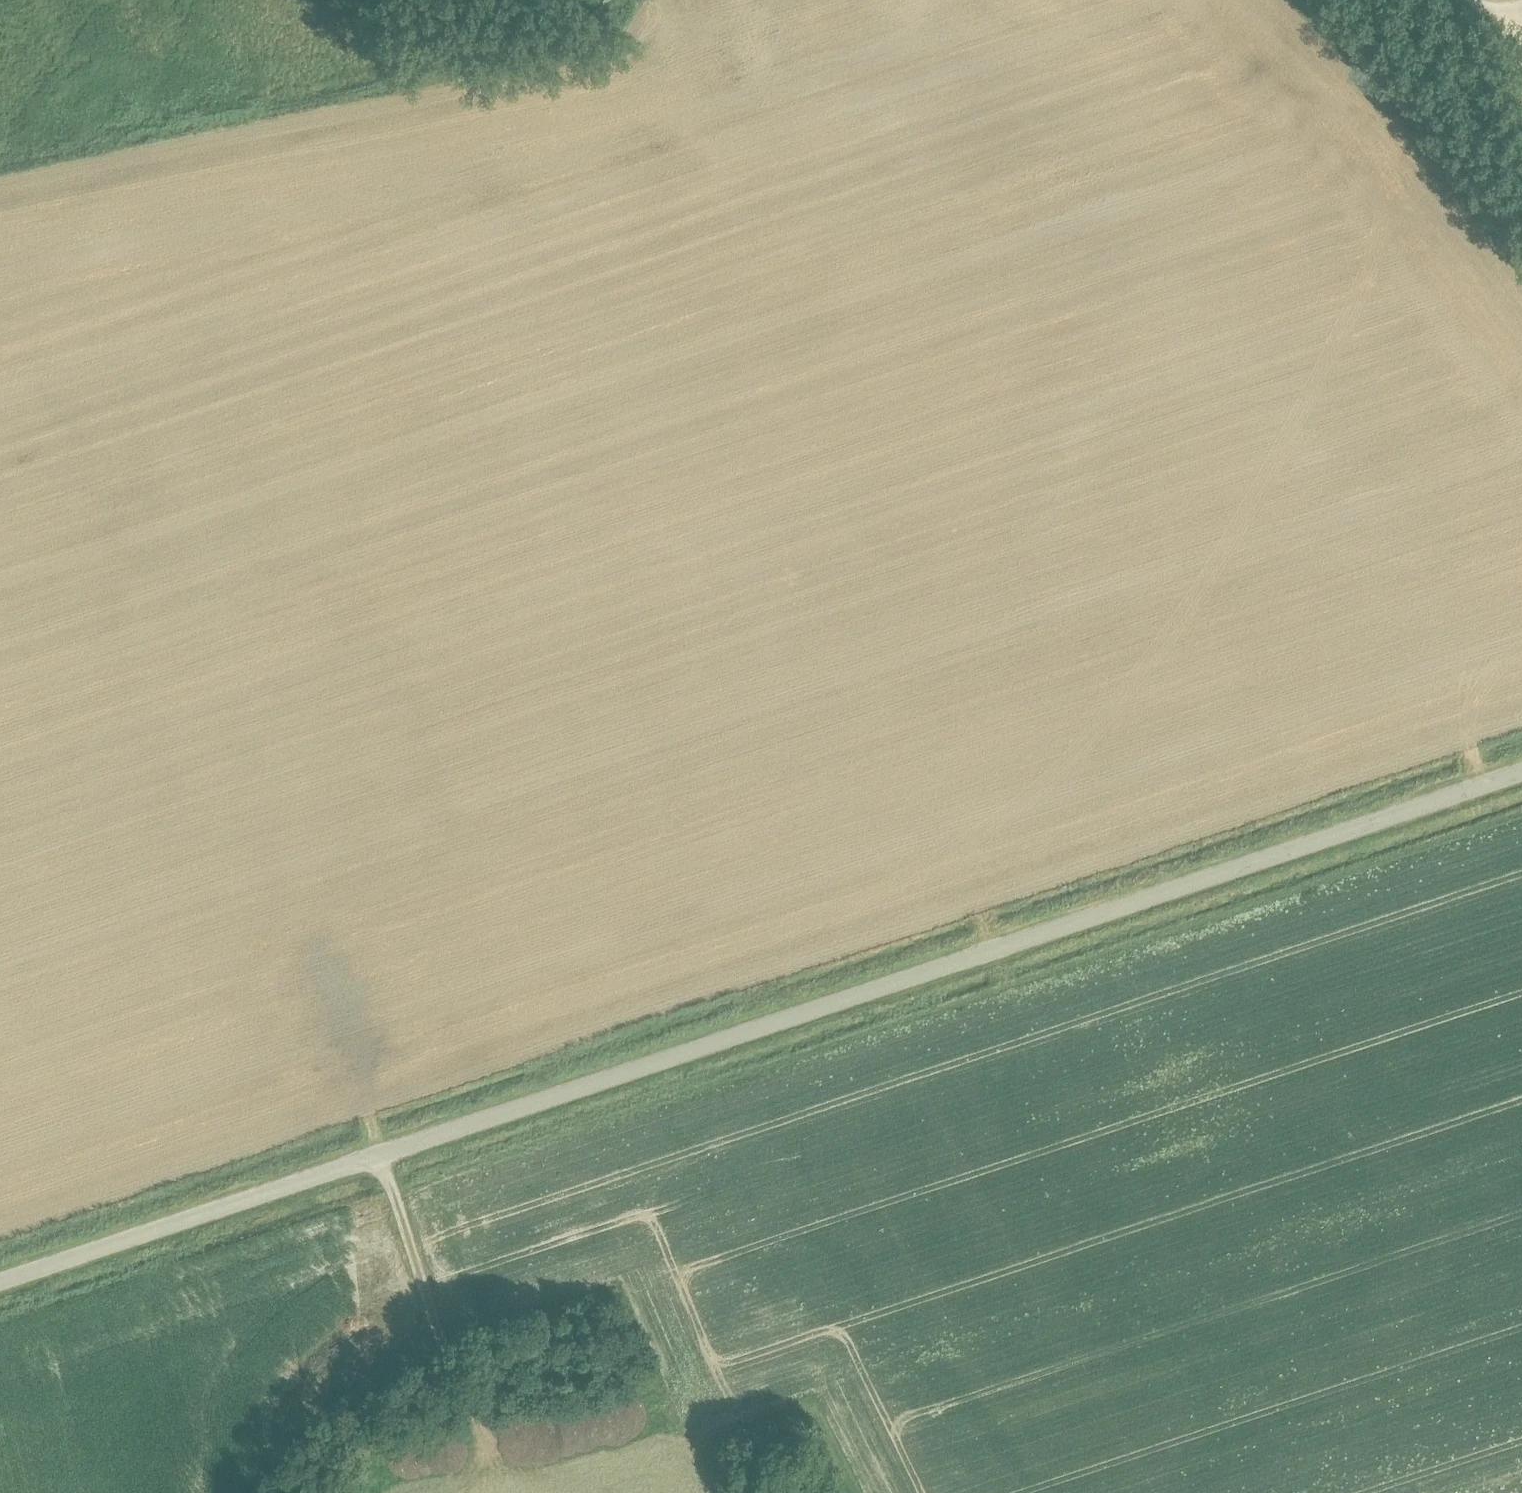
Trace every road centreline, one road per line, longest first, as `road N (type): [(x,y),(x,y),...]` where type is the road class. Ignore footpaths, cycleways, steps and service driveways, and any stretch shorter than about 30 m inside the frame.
road 1 (unclassified): [(0,1281),(1521,767)]
road 2 (track): [(379,1153),(456,1389),(508,1456),(549,1470),(662,1462),(791,1410),(813,1419),(852,1492)]

